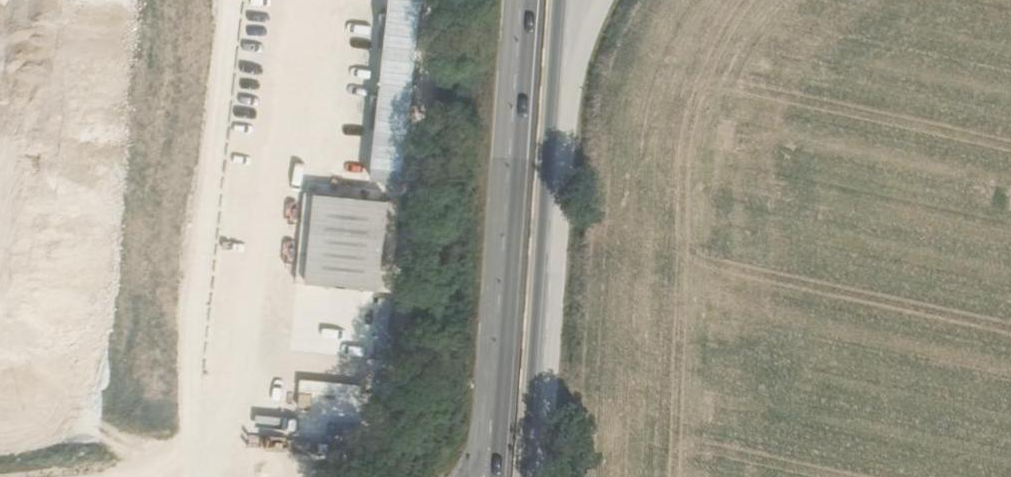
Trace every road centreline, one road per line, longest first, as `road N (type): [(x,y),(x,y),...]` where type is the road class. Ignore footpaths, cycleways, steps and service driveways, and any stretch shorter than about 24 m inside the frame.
road 1 (unknown): [(522,0),(480,447),(465,476)]
road 2 (primary): [(530,0),(498,476)]
road 3 (primary): [(527,476),(557,67)]

